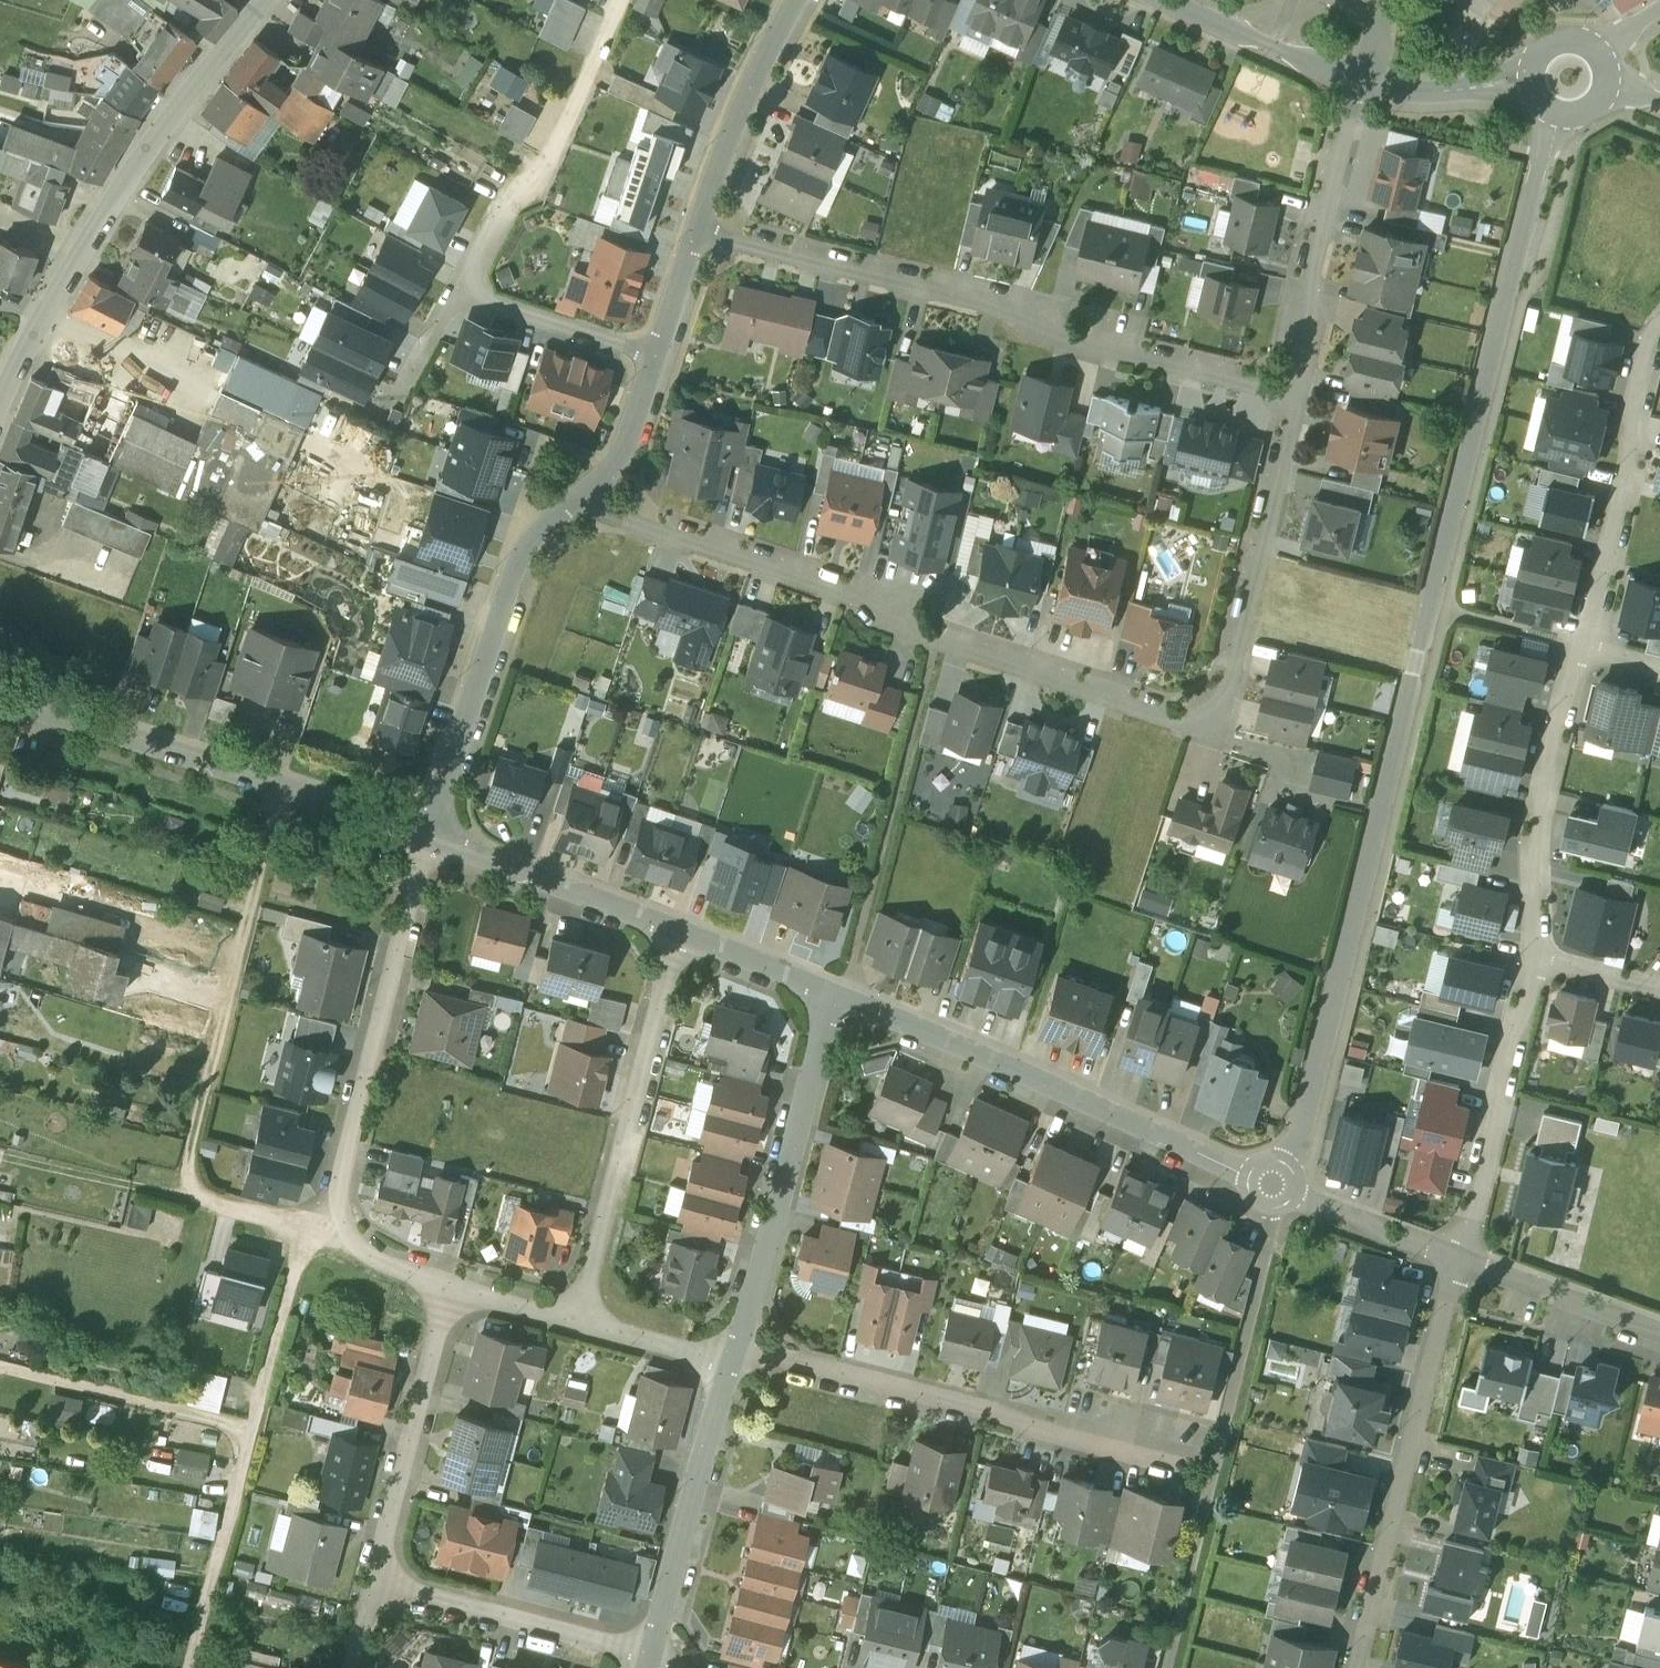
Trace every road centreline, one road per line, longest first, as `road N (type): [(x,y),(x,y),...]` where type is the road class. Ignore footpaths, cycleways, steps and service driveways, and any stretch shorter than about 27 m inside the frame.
road 1 (residential): [(1287,1166),(1552,110)]
road 2 (residential): [(1288,400),(1214,726),(900,627),(880,603),(623,521),(589,496)]
road 3 (residential): [(699,230),(1019,307),(1049,331),(1288,400)]
road 4 (residential): [(431,836),(336,1215),(339,1237),(360,1252),(452,1288)]
road 5 (residential): [(0,400),(159,137),(268,0)]
road 6 (residential): [(738,1352),(1199,1472)]
road 7 (residential): [(1252,1176),(832,996)]
road 8 (residential): [(431,836),(0,698)]
road 9 (residential): [(1459,1257),(1358,1667)]
road 10 (residential): [(576,1323),(679,933)]
road 11 (residential): [(589,496),(543,532),(514,575),(431,836)]
road 12 (residential): [(738,1352),(832,996)]
road 13 (residential): [(622,0),(548,163),(494,230),(460,290)]
road 14 (residential): [(1358,77),(1288,400)]
road 15 (residential): [(1659,331),(1584,647)]
road 16 (residential): [(1584,647),(1536,830),(1536,960)]
road 17 (residential): [(452,1288),(373,1591)]
road 18 (residential): [(1536,960),(1459,1257)]
road 19 (residential): [(649,1664),(733,1369)]
road 20 (residential): [(373,1591),(649,1664)]
road 21 (residential): [(679,933),(431,836)]
road 22 (residential): [(699,230),(753,80),(794,0)]
road 23 (residential): [(1659,1328),(1459,1257)]
road 24 (residential): [(1162,0),(1358,77)]
road 25 (residential): [(657,354),(460,290)]
road 26 (residential): [(1358,77),(1411,93),(1531,76)]
road 27 (residential): [(1459,1257),(1295,1194)]
road 28 (residential): [(832,996),(679,933)]
road 29 (residential): [(733,1369),(576,1323)]
road 30 (residential): [(589,496),(621,459),(657,354)]
road 31 (residential): [(657,354),(699,230)]
road 32 (residential): [(576,1323),(452,1288)]
road 33 (residential): [(1536,960),(1659,989)]

